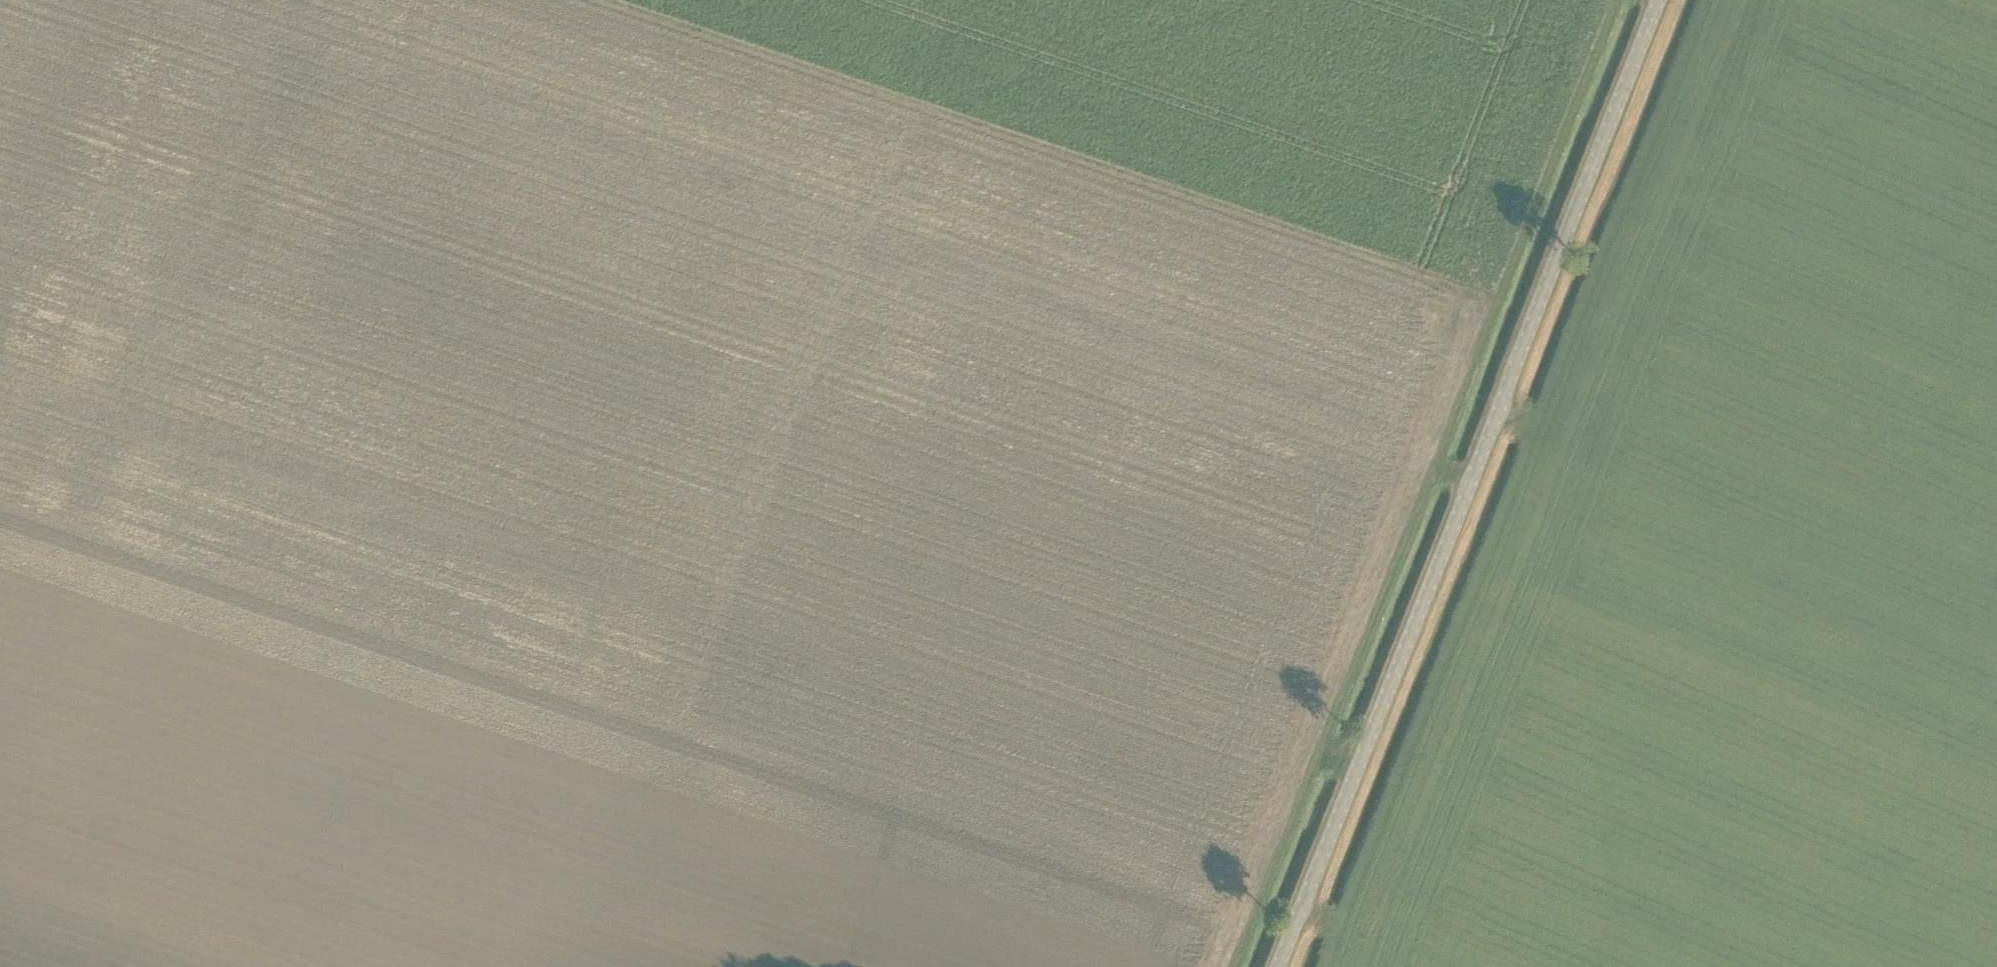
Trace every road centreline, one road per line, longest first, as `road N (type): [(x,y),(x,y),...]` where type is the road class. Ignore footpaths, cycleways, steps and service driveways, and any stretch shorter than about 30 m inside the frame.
road 1 (tertiary): [(1278,966),(1659,0)]

